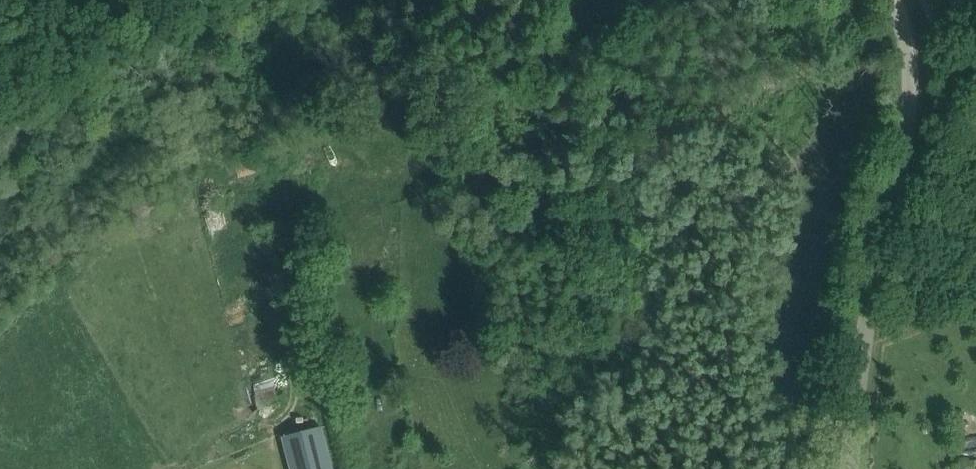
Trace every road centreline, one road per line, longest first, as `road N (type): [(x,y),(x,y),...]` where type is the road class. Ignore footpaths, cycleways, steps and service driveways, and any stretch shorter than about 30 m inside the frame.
road 1 (unclassified): [(852,468),(855,409),(913,76),(891,0)]

